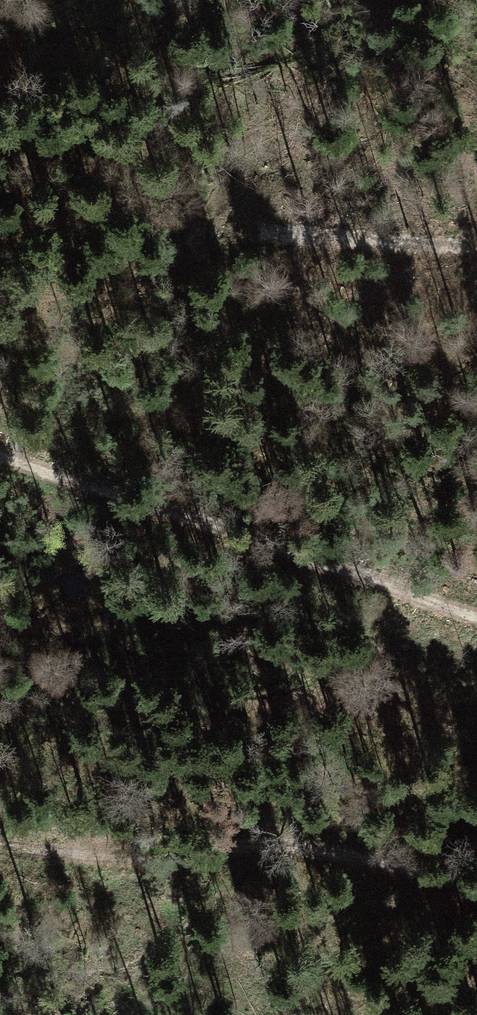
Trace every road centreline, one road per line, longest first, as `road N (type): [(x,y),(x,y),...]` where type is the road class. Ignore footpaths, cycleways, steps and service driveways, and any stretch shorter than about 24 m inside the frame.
road 1 (track): [(476,614),(259,548),(0,454)]
road 2 (track): [(0,847),(289,849),(476,879)]
road 3 (track): [(476,249),(298,239)]

